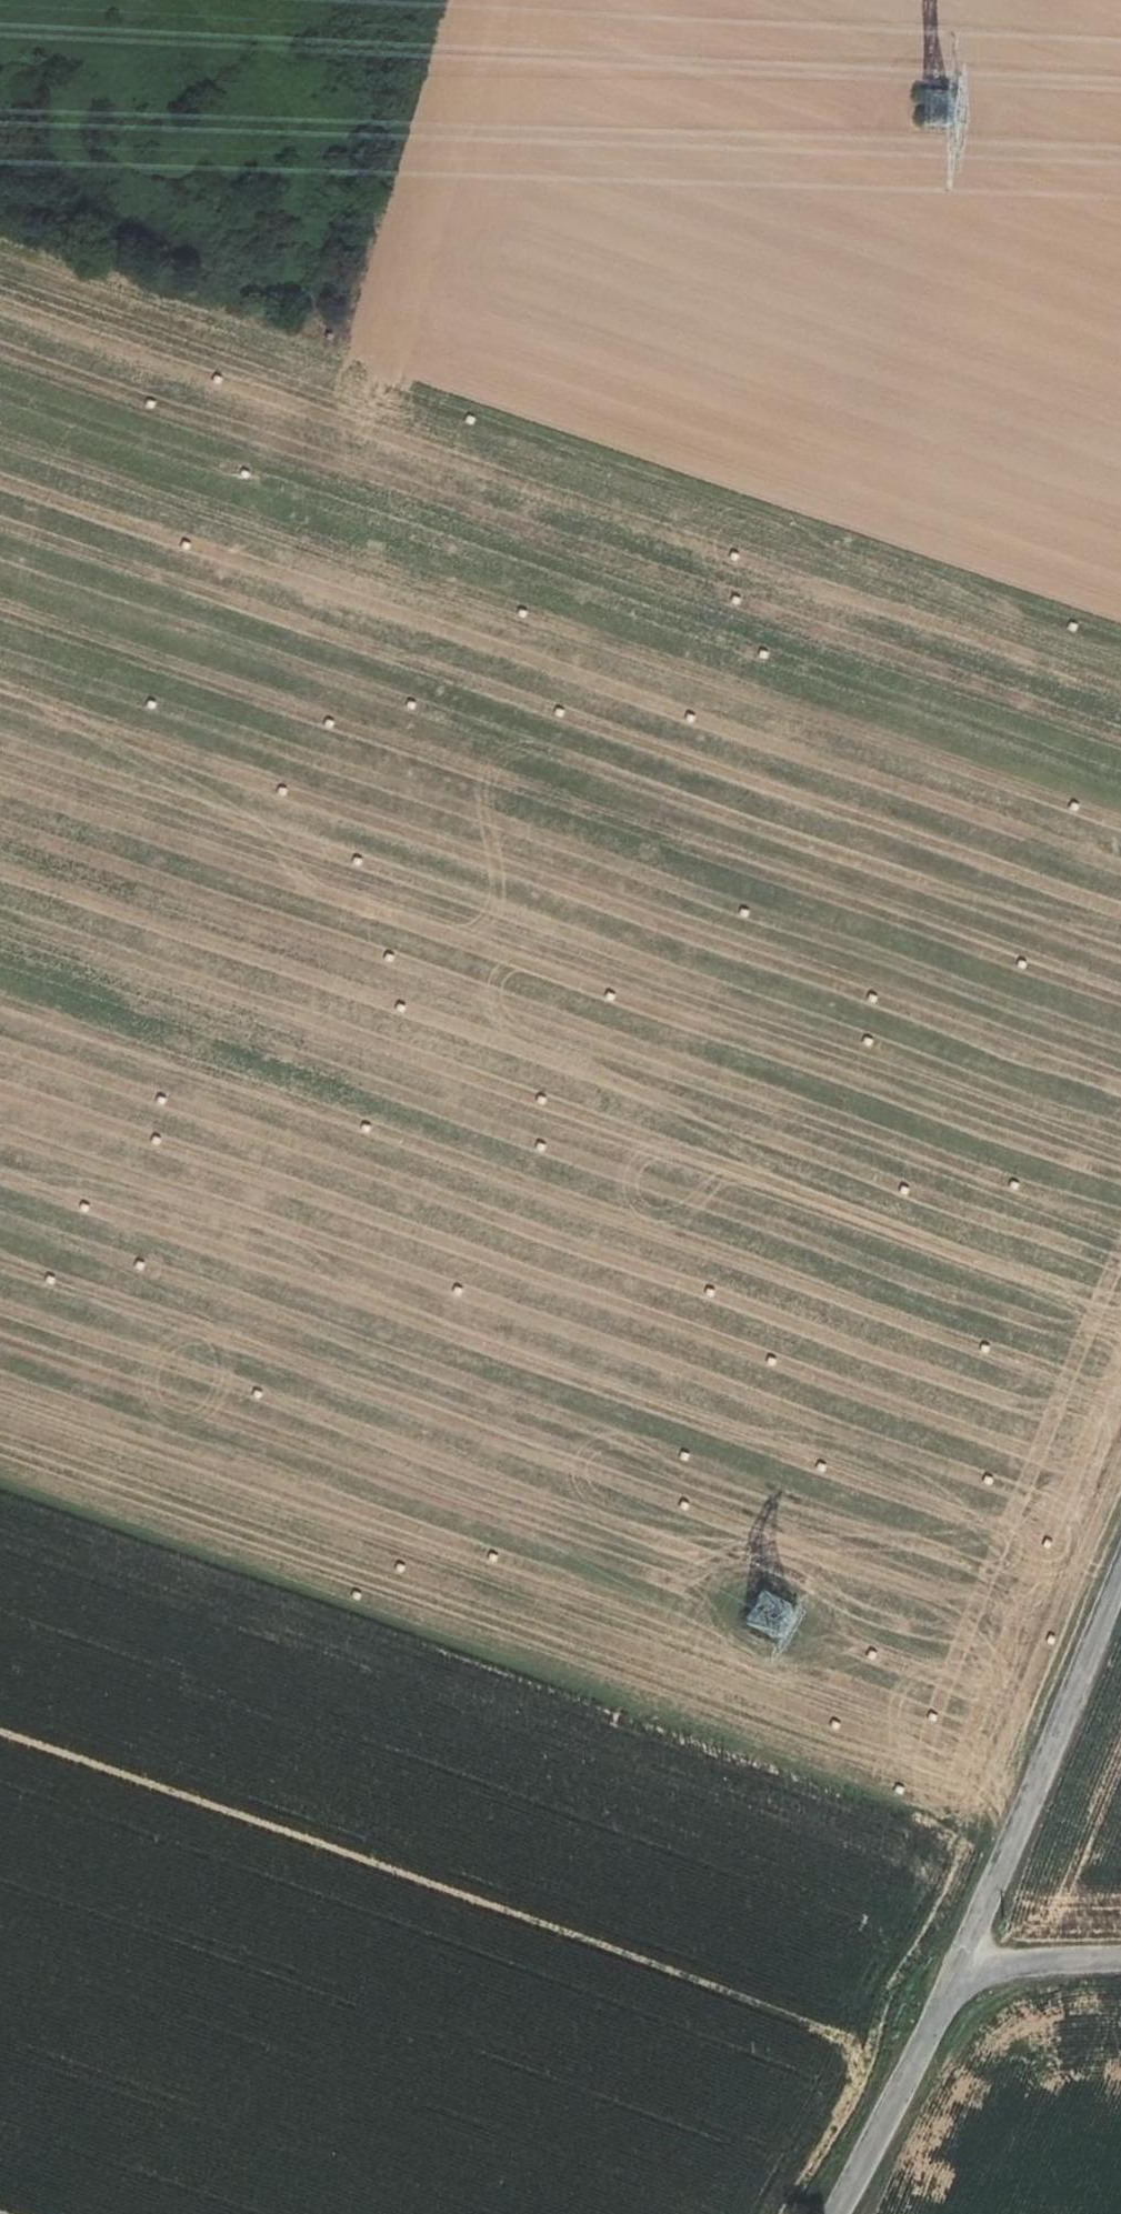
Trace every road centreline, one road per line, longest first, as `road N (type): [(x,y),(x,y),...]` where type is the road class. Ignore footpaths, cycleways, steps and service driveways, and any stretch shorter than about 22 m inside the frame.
road 1 (unclassified): [(1120,1577),(962,1964)]
road 2 (unclassified): [(962,1964),(839,2213)]
road 3 (unclassified): [(1120,1960),(962,1964)]

